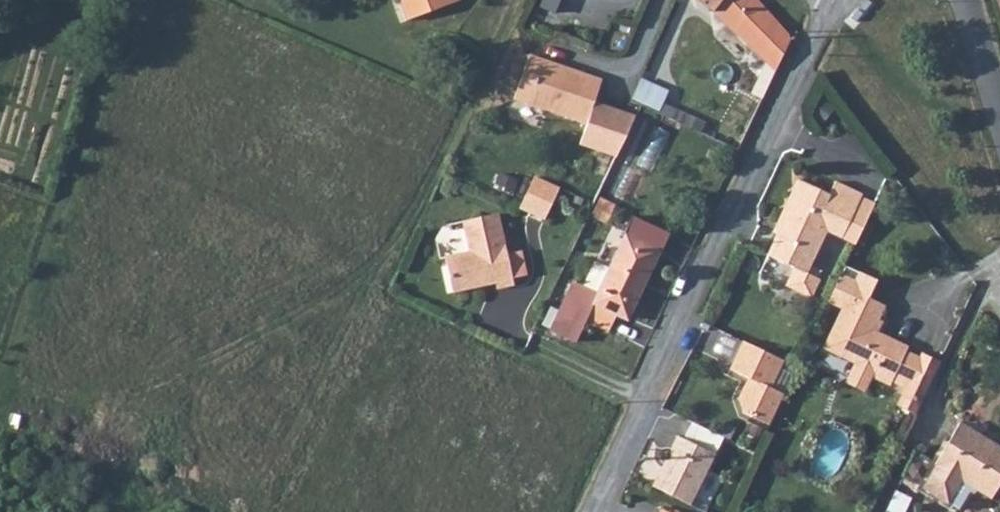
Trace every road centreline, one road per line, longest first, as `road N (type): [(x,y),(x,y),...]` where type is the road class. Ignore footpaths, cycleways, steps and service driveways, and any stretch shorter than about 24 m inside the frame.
road 1 (unclassified): [(834,0),(594,511)]
road 2 (track): [(268,511),(485,68)]
road 3 (track): [(140,0),(94,100),(0,403)]
road 4 (tertiary): [(999,124),(962,0)]

